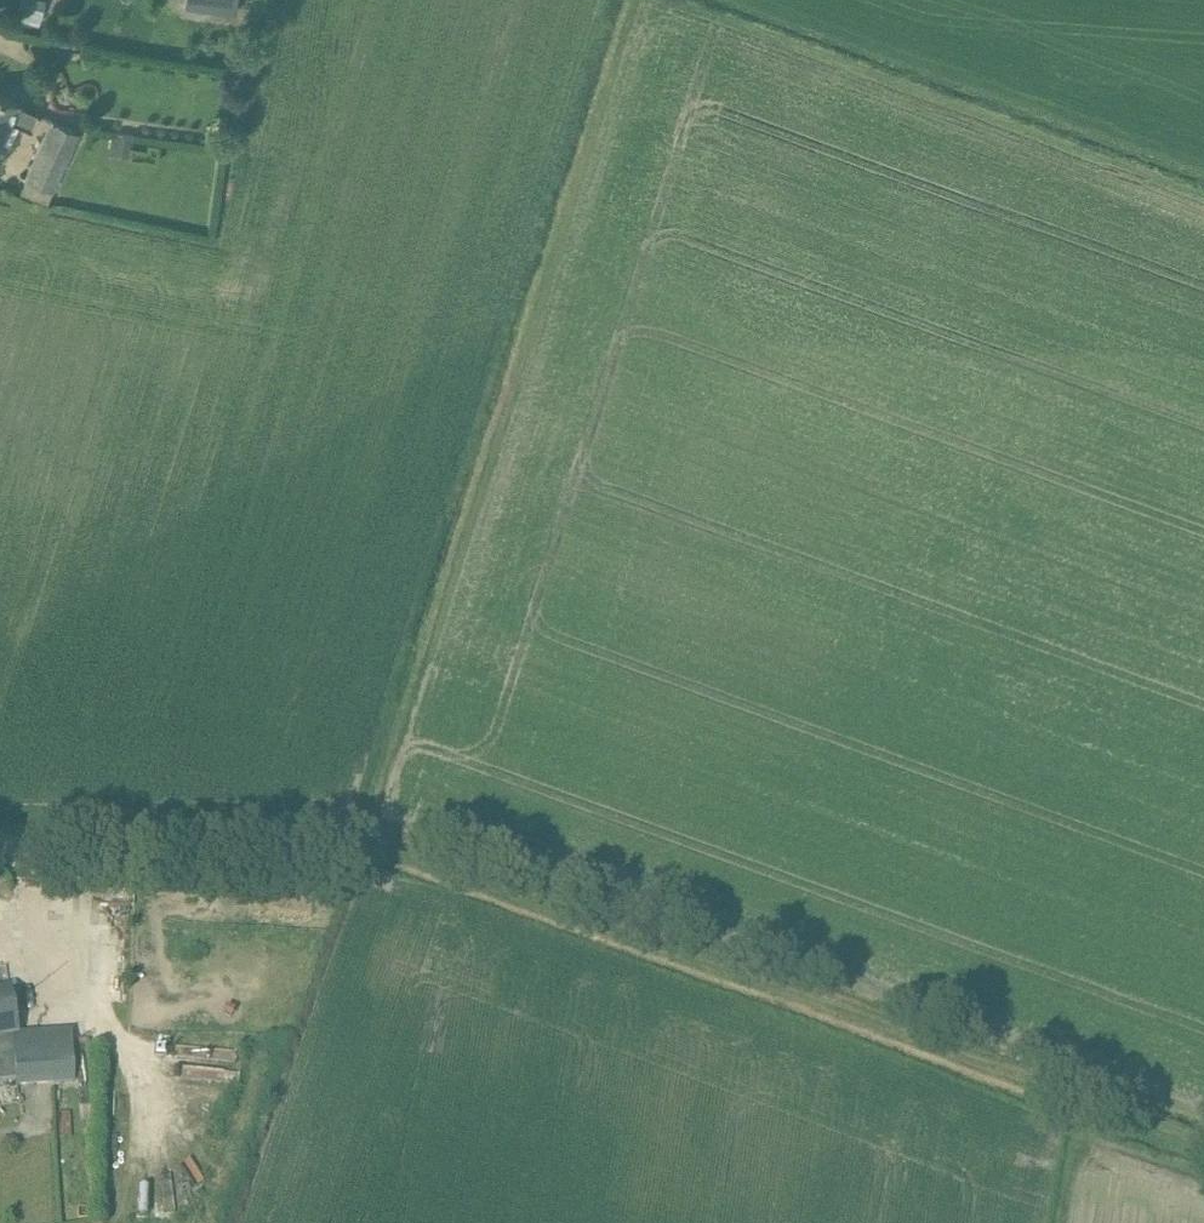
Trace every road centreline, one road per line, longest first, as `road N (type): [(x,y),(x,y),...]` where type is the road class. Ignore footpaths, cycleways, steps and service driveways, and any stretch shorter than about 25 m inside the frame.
road 1 (track): [(1203,1146),(369,835),(329,827),(0,838)]

